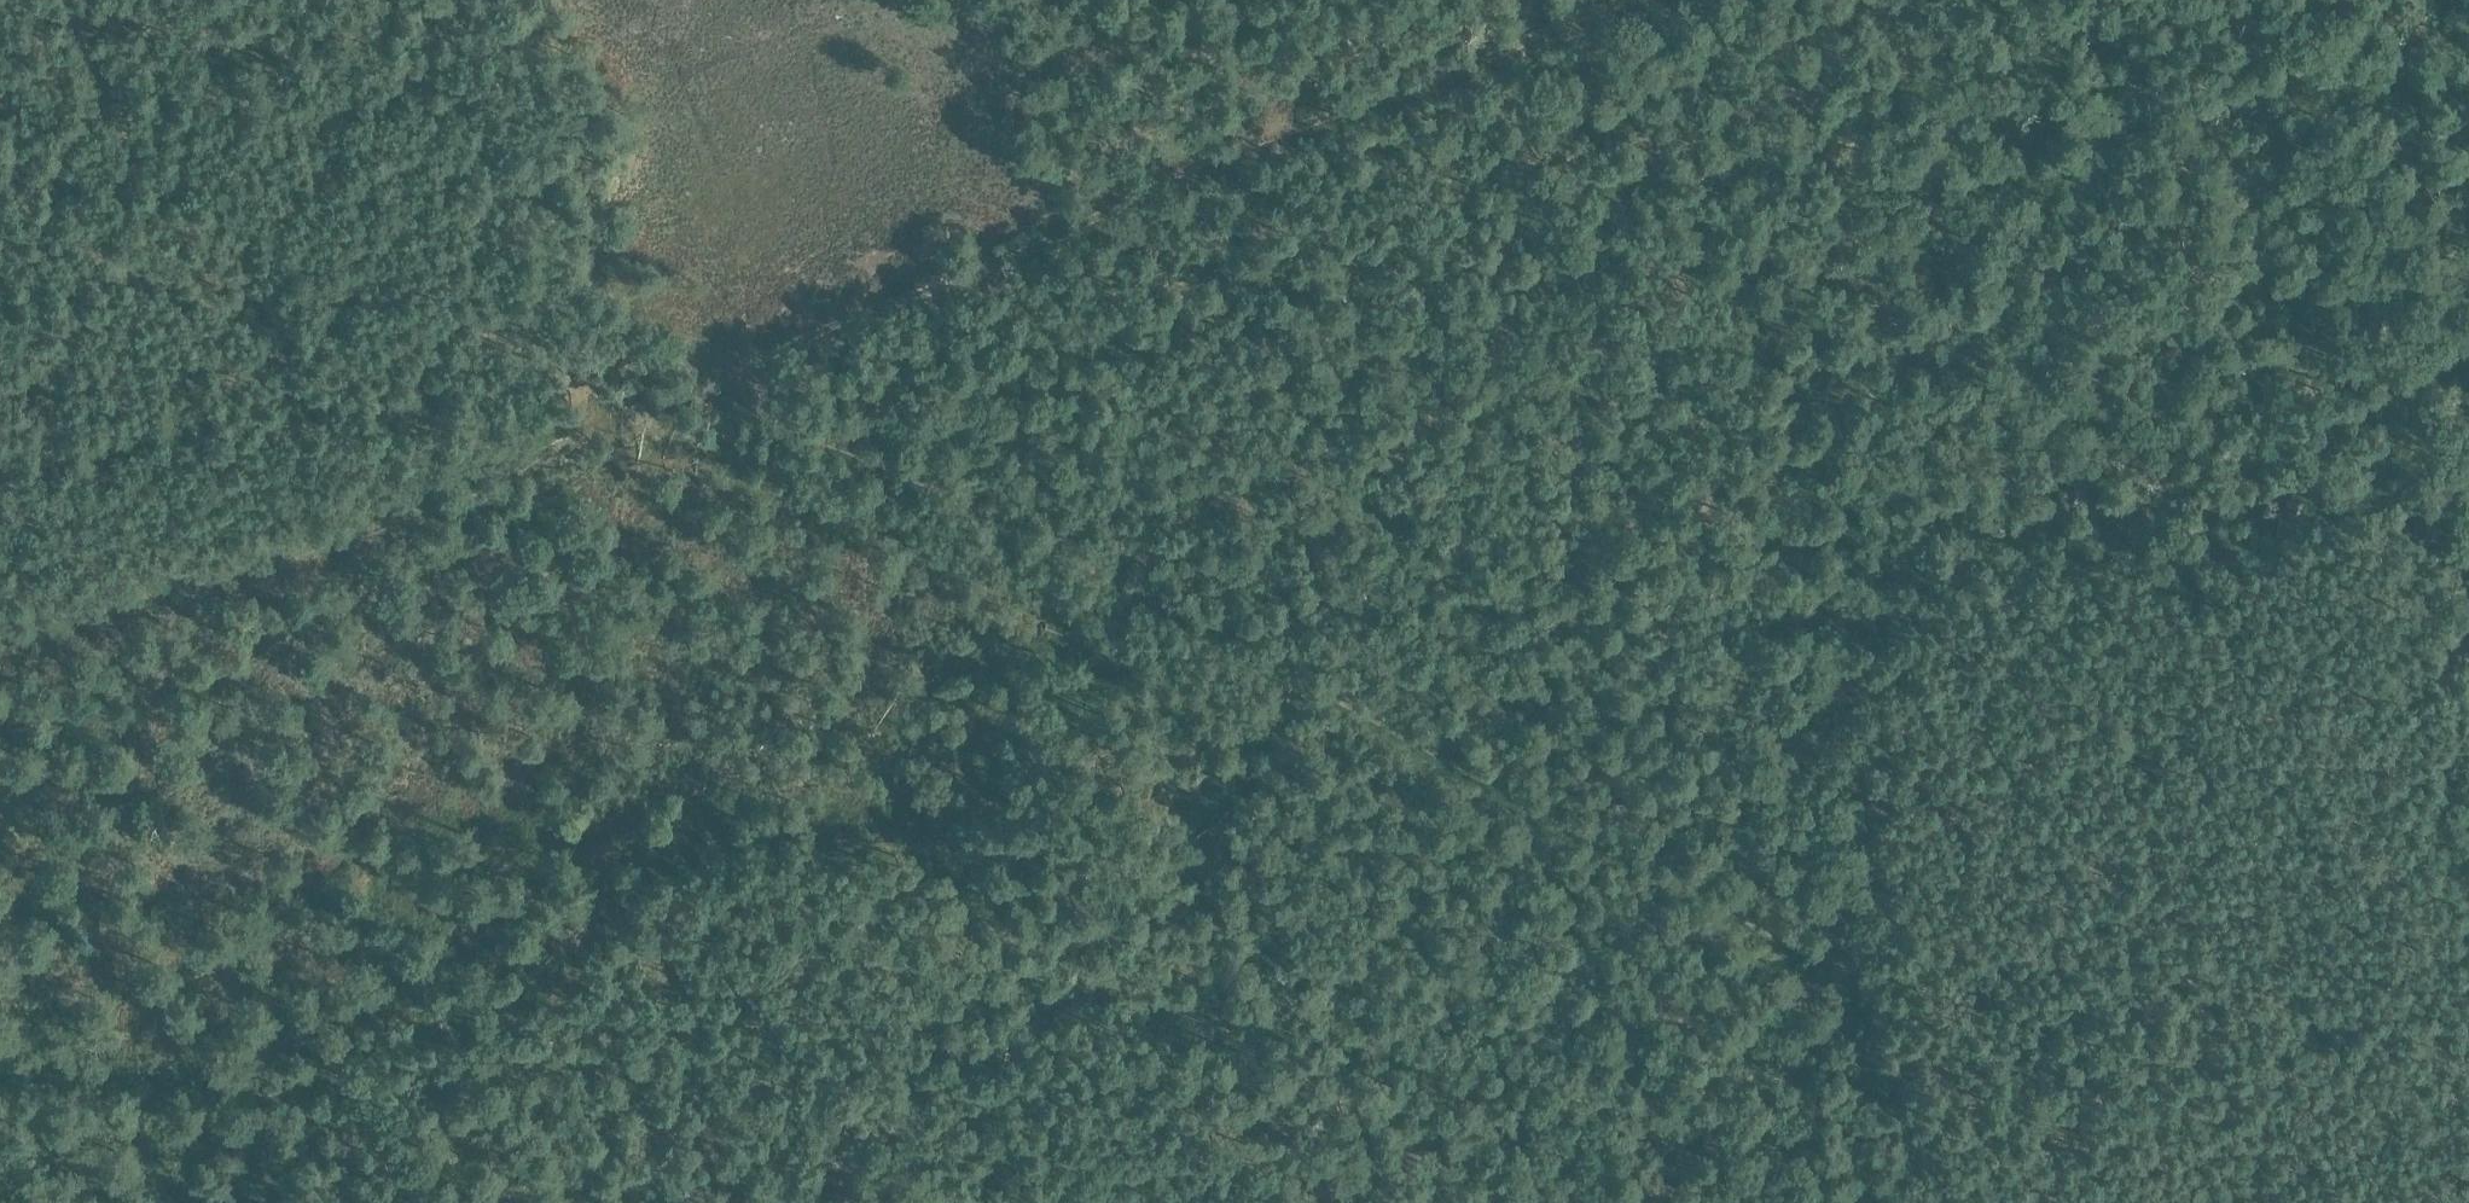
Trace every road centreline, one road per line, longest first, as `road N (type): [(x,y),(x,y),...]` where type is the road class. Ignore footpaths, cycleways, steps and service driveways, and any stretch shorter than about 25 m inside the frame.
road 1 (track): [(1788,943),(1046,544),(906,472),(813,436),(726,376),(1192,168),(1635,0)]
road 2 (track): [(1788,943),(1899,973),(2068,953),(2137,954),(2170,965),(2189,978),(2204,1014),(2257,1202)]
road 3 (track): [(1491,1202),(1676,1095),(1788,943)]

